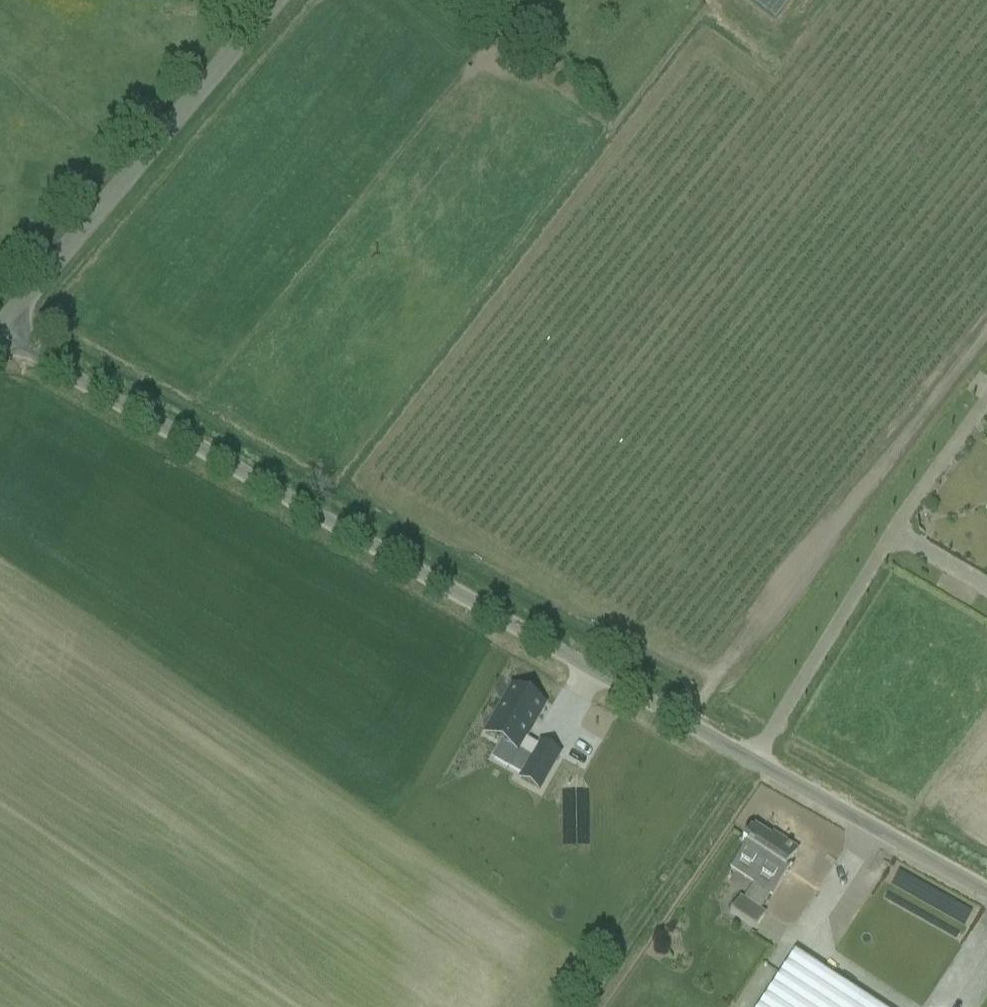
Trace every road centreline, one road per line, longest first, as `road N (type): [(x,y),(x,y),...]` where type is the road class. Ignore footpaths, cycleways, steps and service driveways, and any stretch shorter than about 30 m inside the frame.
road 1 (unclassified): [(986,890),(0,320)]
road 2 (unclassified): [(0,316),(38,253),(259,0)]
road 3 (track): [(763,764),(593,1006)]

